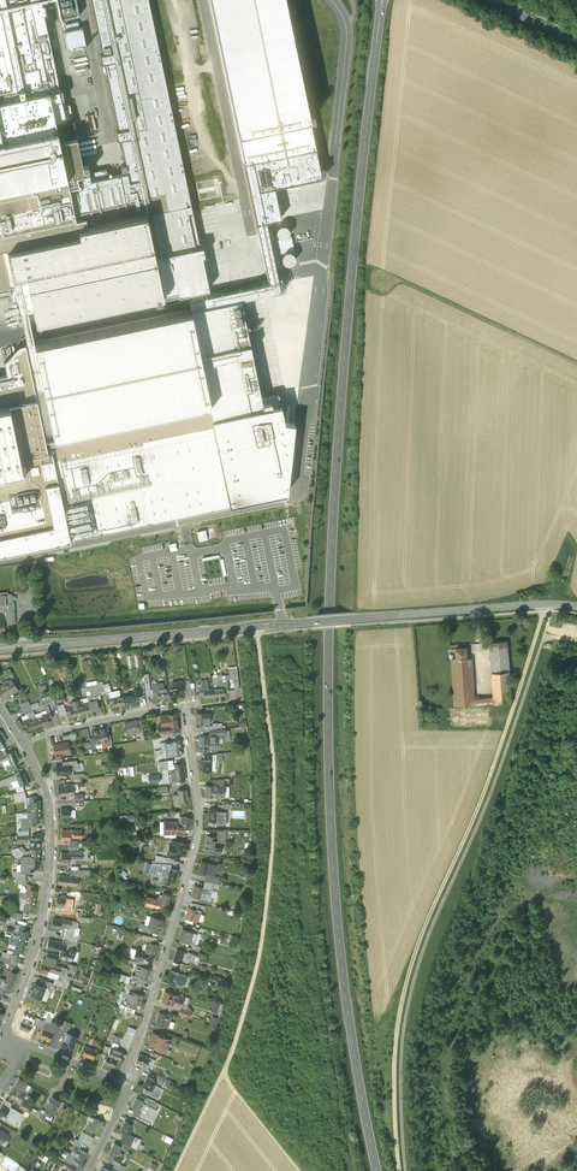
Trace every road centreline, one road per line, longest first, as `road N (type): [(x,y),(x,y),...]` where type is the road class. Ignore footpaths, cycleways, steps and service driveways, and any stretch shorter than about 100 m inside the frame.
road 1 (primary): [(377,1170),(347,1005),(329,737),(347,320),(381,9)]
road 2 (track): [(399,1170),(395,1050),(404,995),(485,790),(540,612)]
road 3 (track): [(406,1170),(402,1040),(415,974),(544,634)]
road 4 (track): [(177,1170),(232,1052),(261,939),(273,780),(256,627)]
road 5 (residential): [(23,743),(184,704),(199,820),(122,1083)]
road 6 (residential): [(23,743),(47,791),(52,843),(41,931),(5,1030),(10,1048)]
road 7 (tertiary): [(0,649),(312,622)]
road 8 (tertiary): [(576,607),(526,604),(312,622)]
road 9 (track): [(298,1170),(221,1075)]

